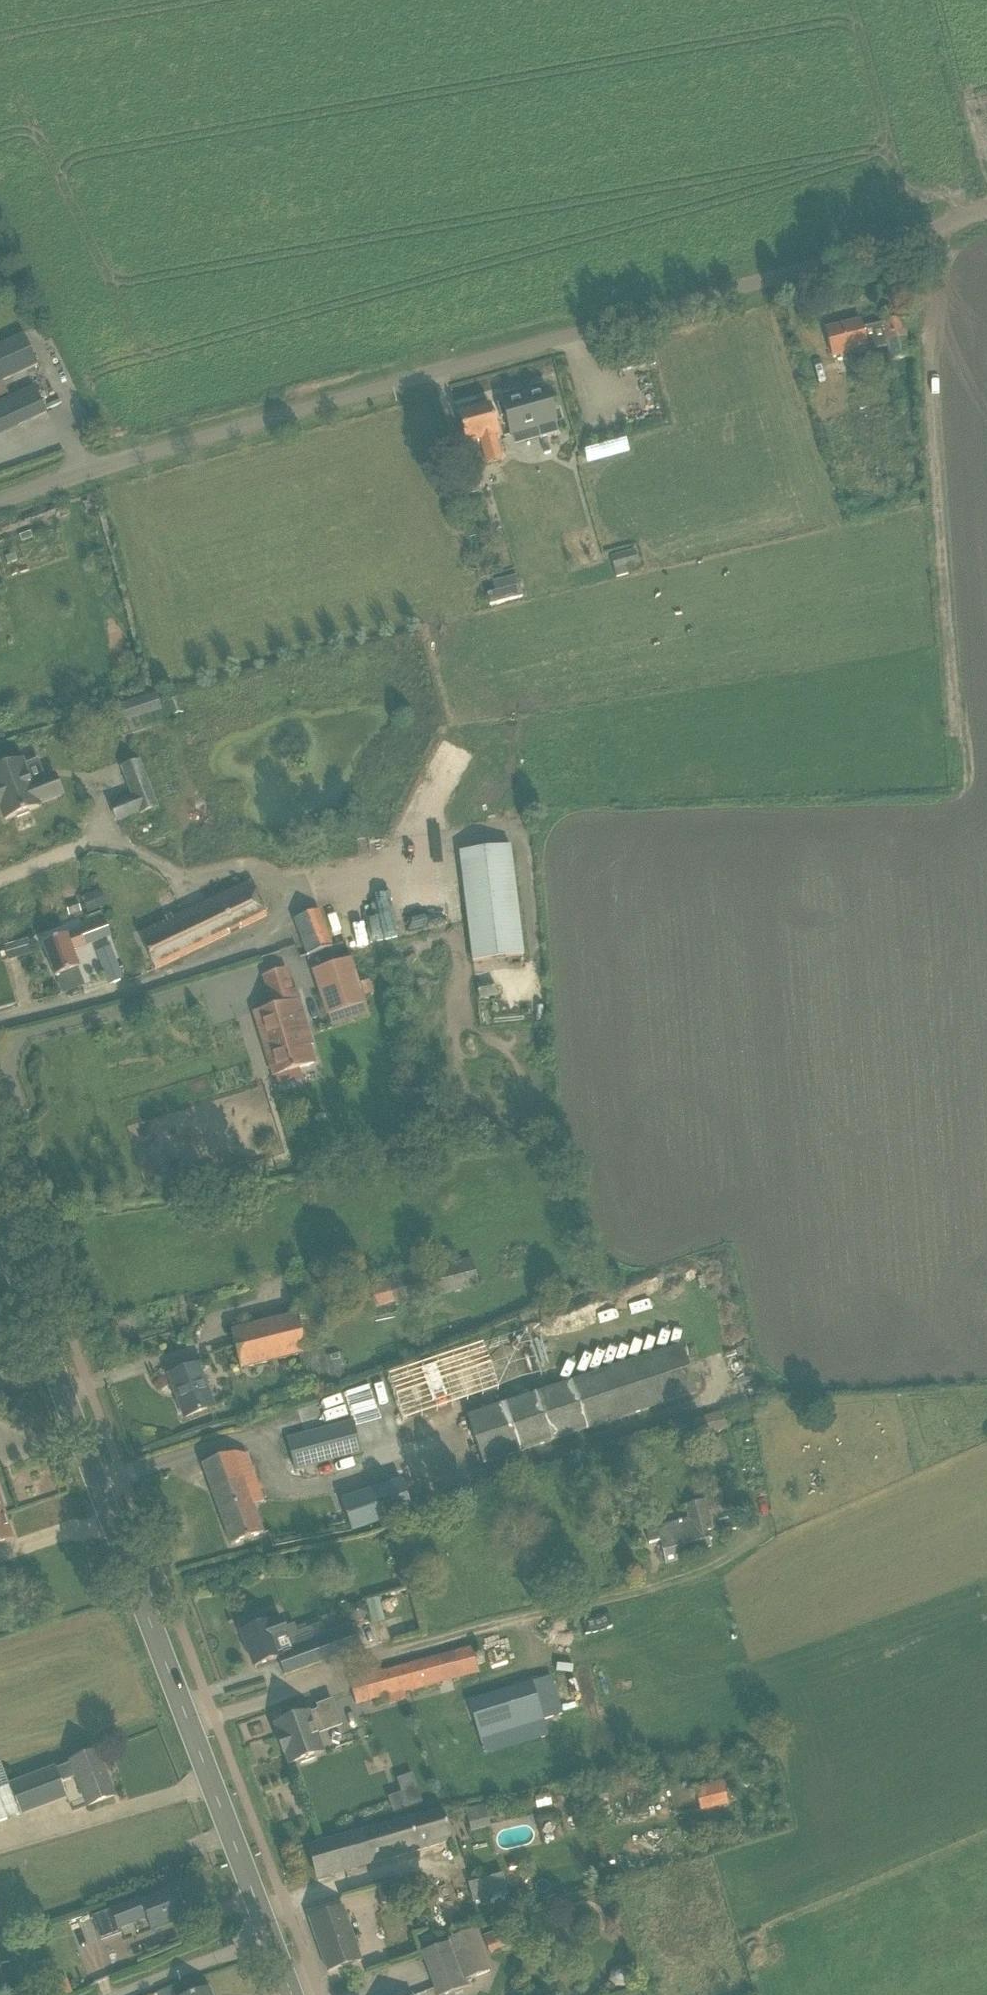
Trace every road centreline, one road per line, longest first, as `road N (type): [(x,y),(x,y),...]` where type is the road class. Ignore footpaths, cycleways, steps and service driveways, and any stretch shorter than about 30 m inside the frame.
road 1 (unclassified): [(0,509),(150,448),(608,325),(986,205)]
road 2 (track): [(964,808),(953,217)]
road 3 (unclassified): [(191,1730),(707,1553)]
road 4 (secondary): [(191,1730),(0,1235)]
road 5 (secondary): [(270,1938),(191,1730)]
road 6 (unclassified): [(120,1994),(270,1938)]

